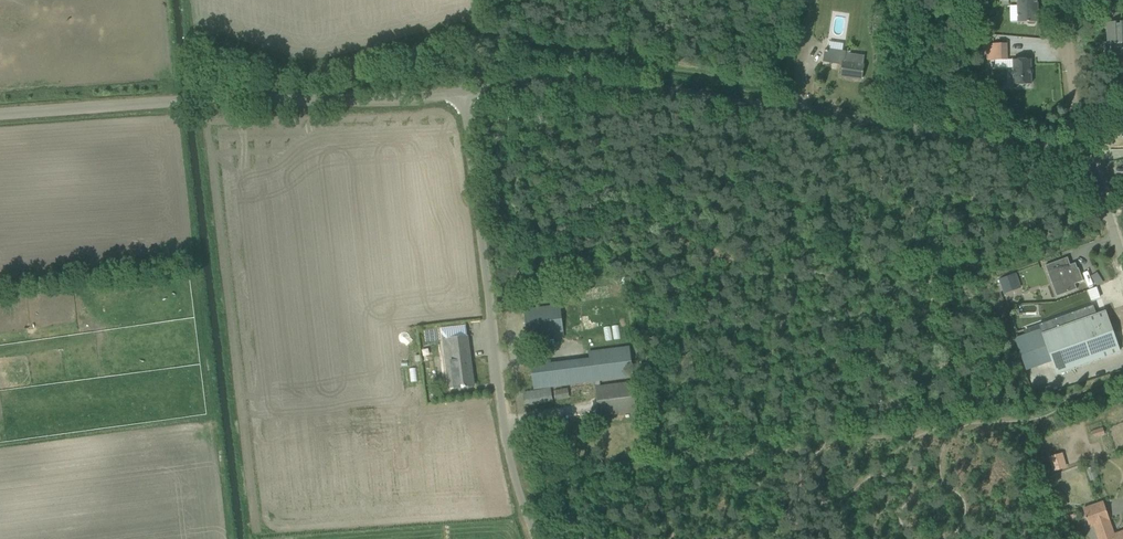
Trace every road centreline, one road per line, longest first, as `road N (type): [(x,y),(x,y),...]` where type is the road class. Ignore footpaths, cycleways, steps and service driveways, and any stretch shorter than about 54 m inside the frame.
road 1 (unclassified): [(1122,252),(1090,169),(1055,150),(576,79),(462,93)]
road 2 (unclassified): [(0,115),(462,93)]
road 3 (unclassified): [(539,538),(502,409),(462,93)]
road 4 (track): [(1072,0),(1078,139),(1072,154)]

